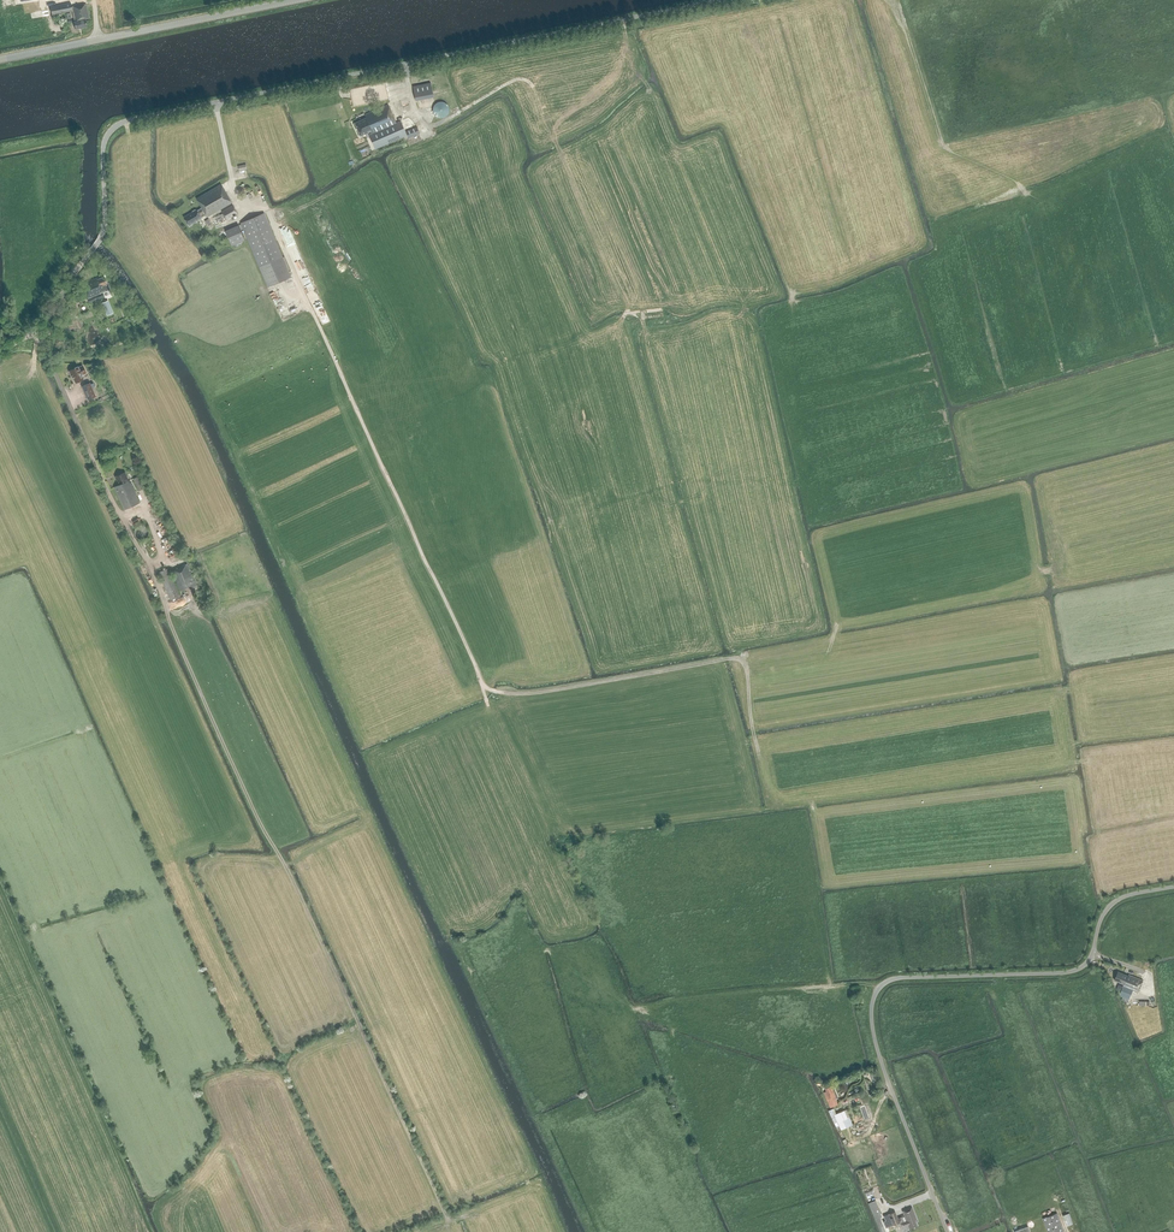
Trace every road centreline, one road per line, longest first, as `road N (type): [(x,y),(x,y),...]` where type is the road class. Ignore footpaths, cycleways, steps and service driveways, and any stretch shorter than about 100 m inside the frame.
road 1 (unclassified): [(0,351),(36,331),(101,236),(103,144),(120,123),(719,0)]
road 2 (unclassified): [(947,1231),(882,1069),(875,996),(896,980),(1081,969),(1107,910),(1127,896),(1173,888)]
road 3 (tertiary): [(97,41),(291,0)]
road 4 (track): [(114,504),(36,331)]

